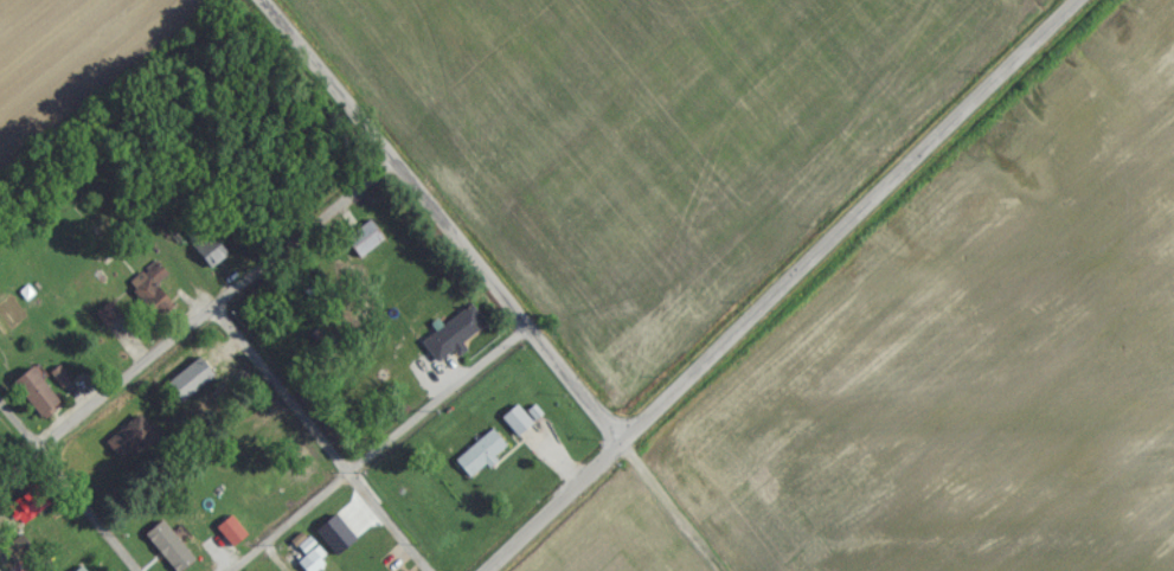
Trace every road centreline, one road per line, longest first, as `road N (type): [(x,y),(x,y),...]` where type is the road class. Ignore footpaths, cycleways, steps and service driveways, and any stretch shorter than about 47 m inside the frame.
road 1 (residential): [(621,444),(1075,0)]
road 2 (residential): [(621,444),(255,0)]
road 3 (residential): [(0,485),(390,162)]
road 4 (residential): [(232,570),(527,332)]
road 5 (residential): [(431,570),(210,304)]
road 6 (residential): [(487,570),(621,444)]
road 7 (residential): [(140,570),(34,450)]
road 8 (residential): [(716,570),(621,444)]

